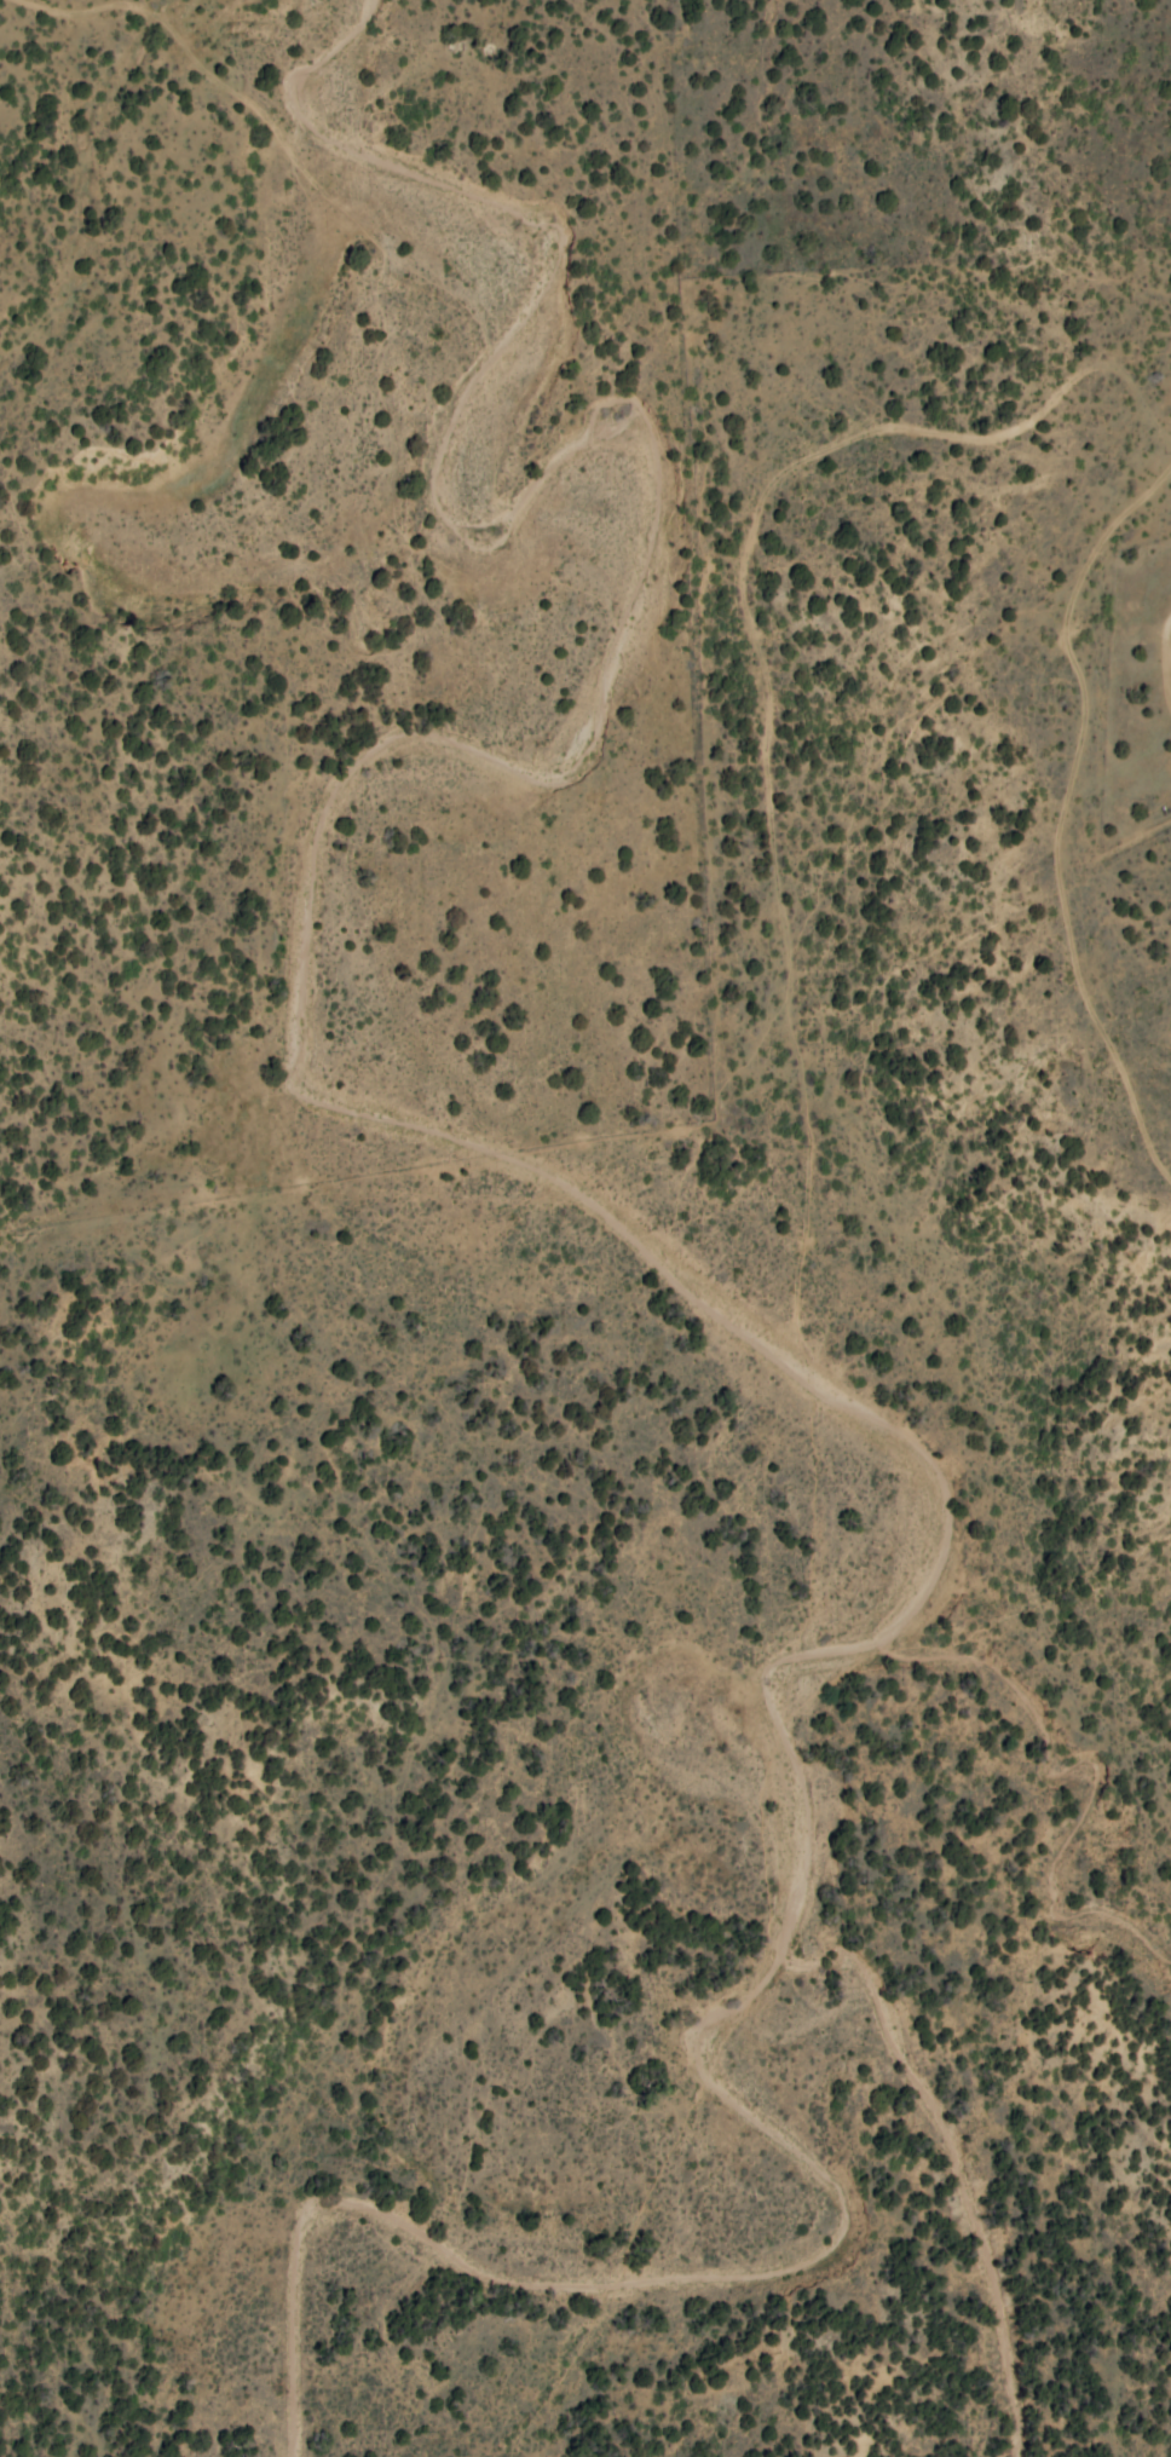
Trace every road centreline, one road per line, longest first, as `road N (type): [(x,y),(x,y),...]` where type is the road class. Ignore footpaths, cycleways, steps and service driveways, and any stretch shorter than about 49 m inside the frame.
road 1 (track): [(0,0),(75,18),(126,7),(163,15),(200,68),(294,140)]

